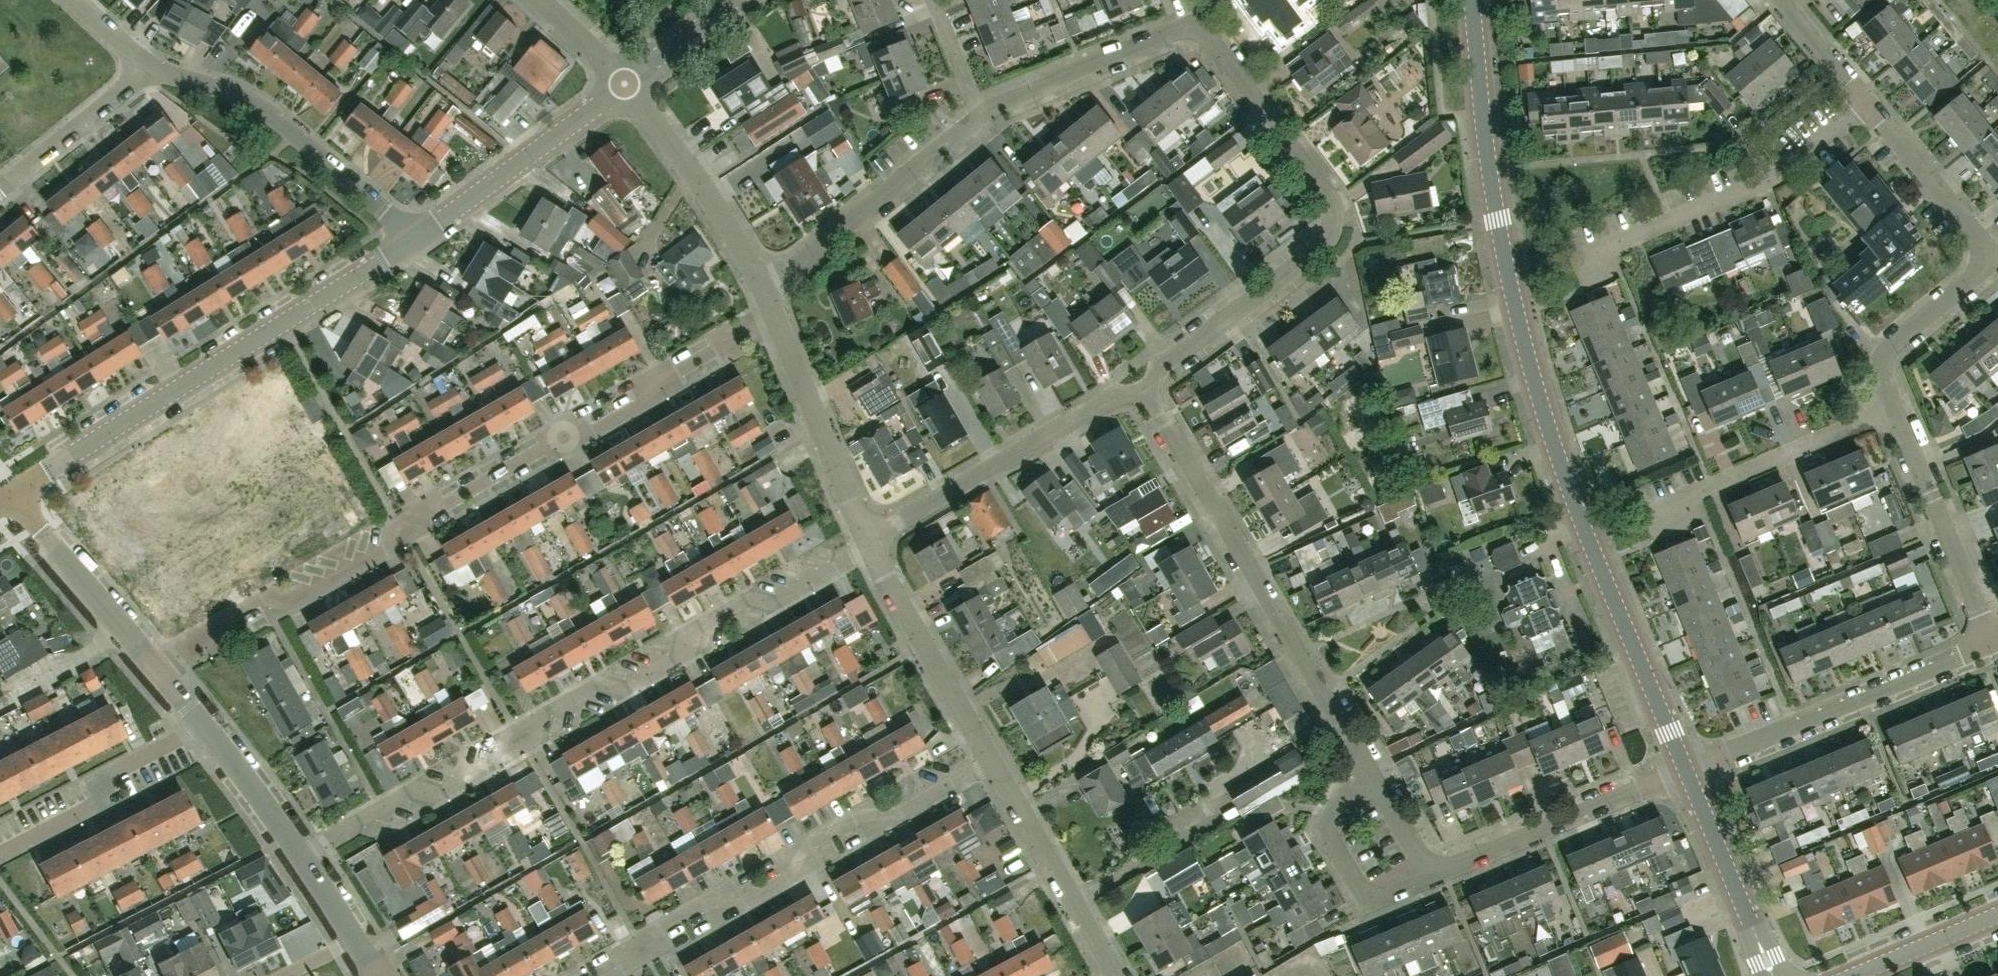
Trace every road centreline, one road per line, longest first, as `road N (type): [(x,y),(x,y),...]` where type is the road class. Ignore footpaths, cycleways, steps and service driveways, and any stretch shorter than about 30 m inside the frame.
road 1 (residential): [(1683,769),(1447,863),(1426,864),(1367,778),(1141,384)]
road 2 (tertiary): [(1683,769),(1537,387),(1489,169),(1474,0)]
road 3 (residential): [(152,664),(269,596),(297,600),(409,526),(551,445),(582,436),(667,376),(772,320)]
road 4 (residential): [(1141,384),(1168,370),(1325,240),(1336,222),(1330,200),(1212,41),(1019,109),(990,127)]
road 5 (residential): [(299,855),(410,789),(440,796),(514,749),(520,725),(601,682),(623,685),(678,653),(681,637),(741,603),(768,608),(872,550)]
road 6 (residential): [(9,492),(409,240)]
road 7 (residential): [(612,975),(638,938),(696,906),(742,903),(797,871),(805,843),(854,815),(896,815),(990,759)]
road 8 (residential): [(1894,411),(1881,382),(1883,351),(1980,275),(1989,246),(1868,101)]
road 9 (residential): [(1576,262),(1784,174),(1868,101)]
road 10 (residential): [(1683,769),(1993,640)]
road 11 (residential): [(409,240),(388,211),(216,88),(149,65)]
road 12 (residential): [(866,540),(1141,384)]
road 13 (residential): [(990,127),(761,292)]
road 14 (residential): [(409,240),(627,85)]
road 15 (residential): [(1652,511),(1894,411)]
road 16 (residential): [(1118,975),(990,759)]
road 17 (residential): [(1993,640),(1894,411)]
road 18 (residential): [(761,292),(731,226),(627,85)]
road 19 (residential): [(0,851),(91,802),(100,781),(201,725)]
road 20 (residential): [(990,759),(872,550)]
road 21 (residential): [(866,540),(772,320)]
road 22 (tertiary): [(1773,975),(1683,769)]
road 23 (residential): [(152,664),(9,492)]
road 24 (residential): [(0,190),(149,65)]
road 25 (residential): [(299,855),(201,725)]
road 26 (tertiary): [(1849,975),(1997,916)]
road 27 (residential): [(627,85),(741,0)]
road 28 (residential): [(990,127),(934,0)]
road 29 (residential): [(1868,101),(1782,0)]
road 30 (residential): [(627,85),(538,0)]

